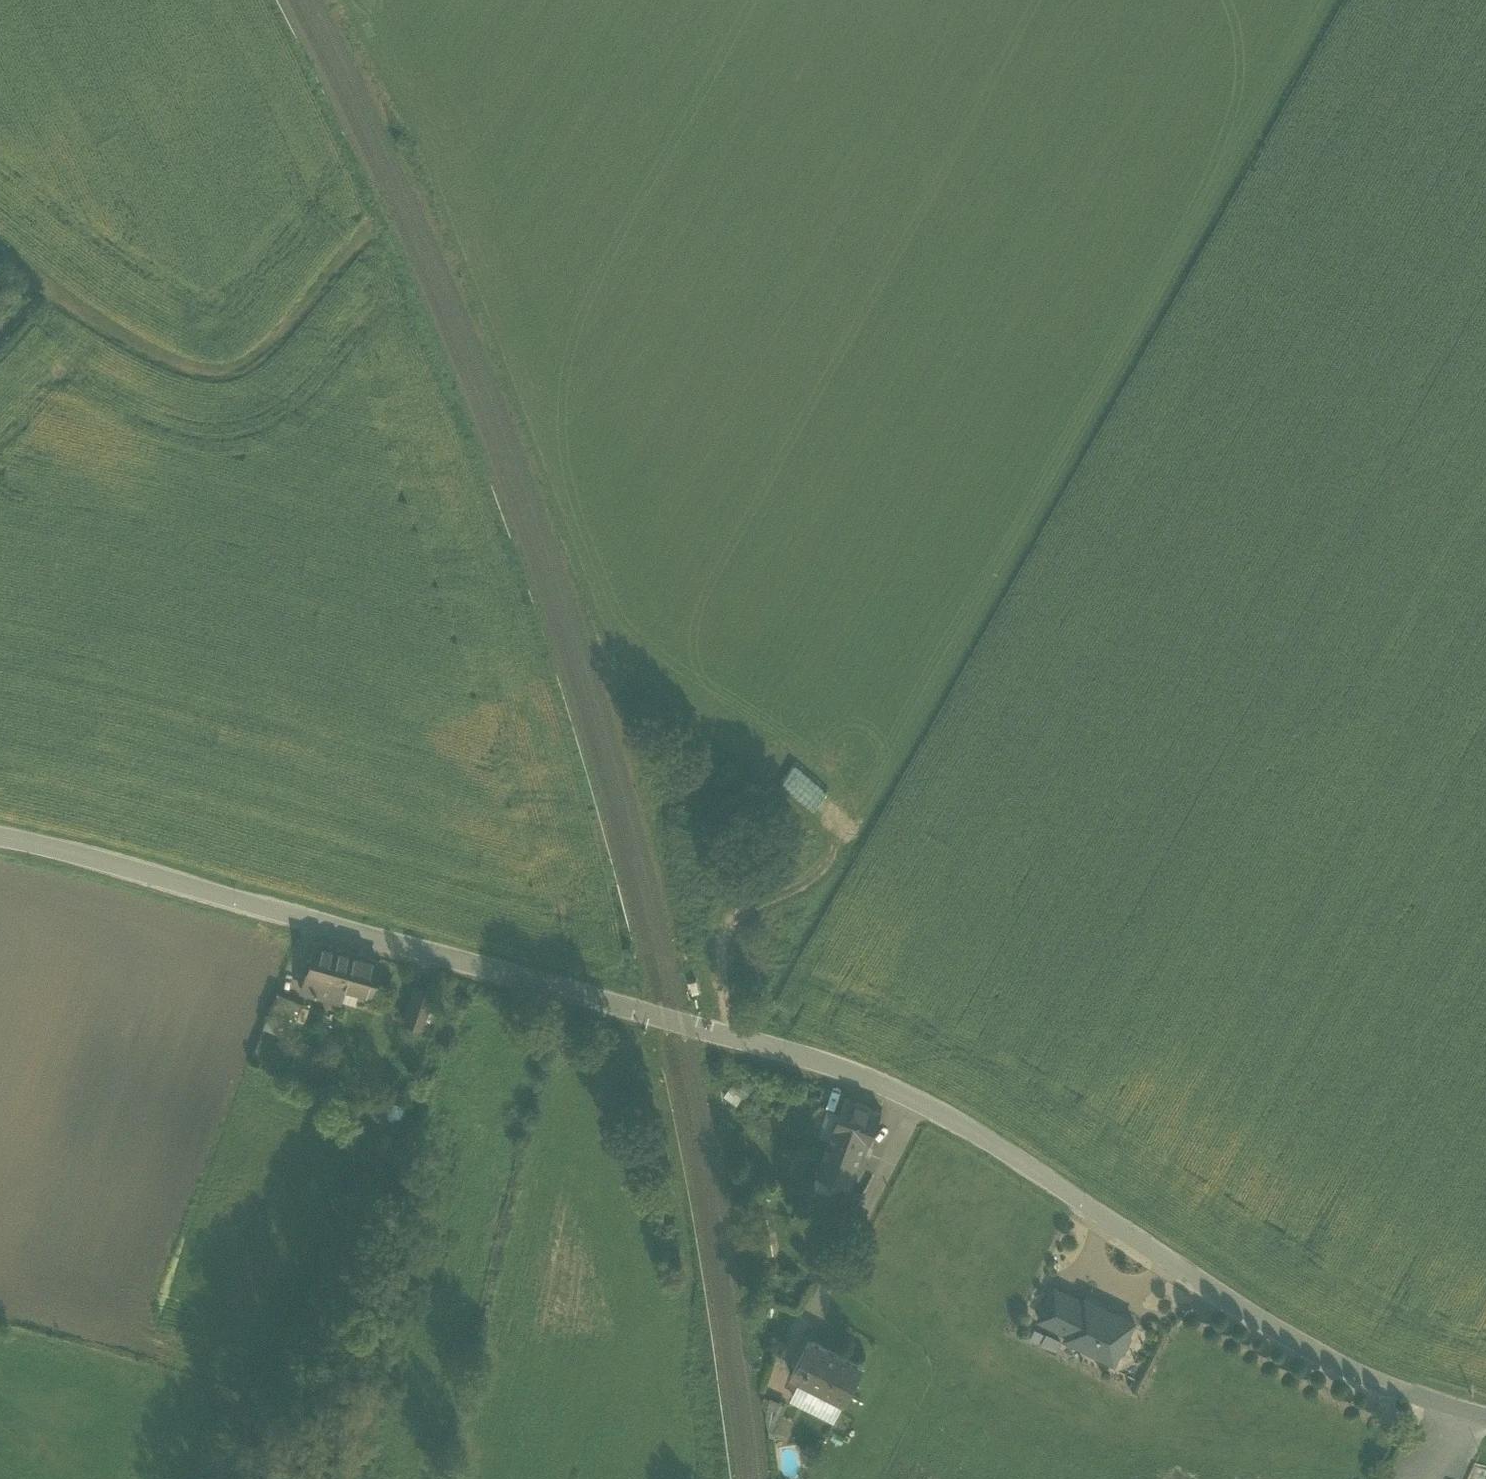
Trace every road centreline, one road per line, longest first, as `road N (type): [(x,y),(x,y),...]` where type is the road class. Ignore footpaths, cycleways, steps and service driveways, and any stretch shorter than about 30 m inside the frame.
road 1 (unclassified): [(1485,1417),(1353,1370),(958,1121),(869,1079),(681,1020),(0,836)]
road 2 (track): [(609,1001),(655,1078),(687,1233),(689,1306)]
road 3 (track): [(740,1037),(723,973),(728,929),(738,914),(793,889),(835,840)]

